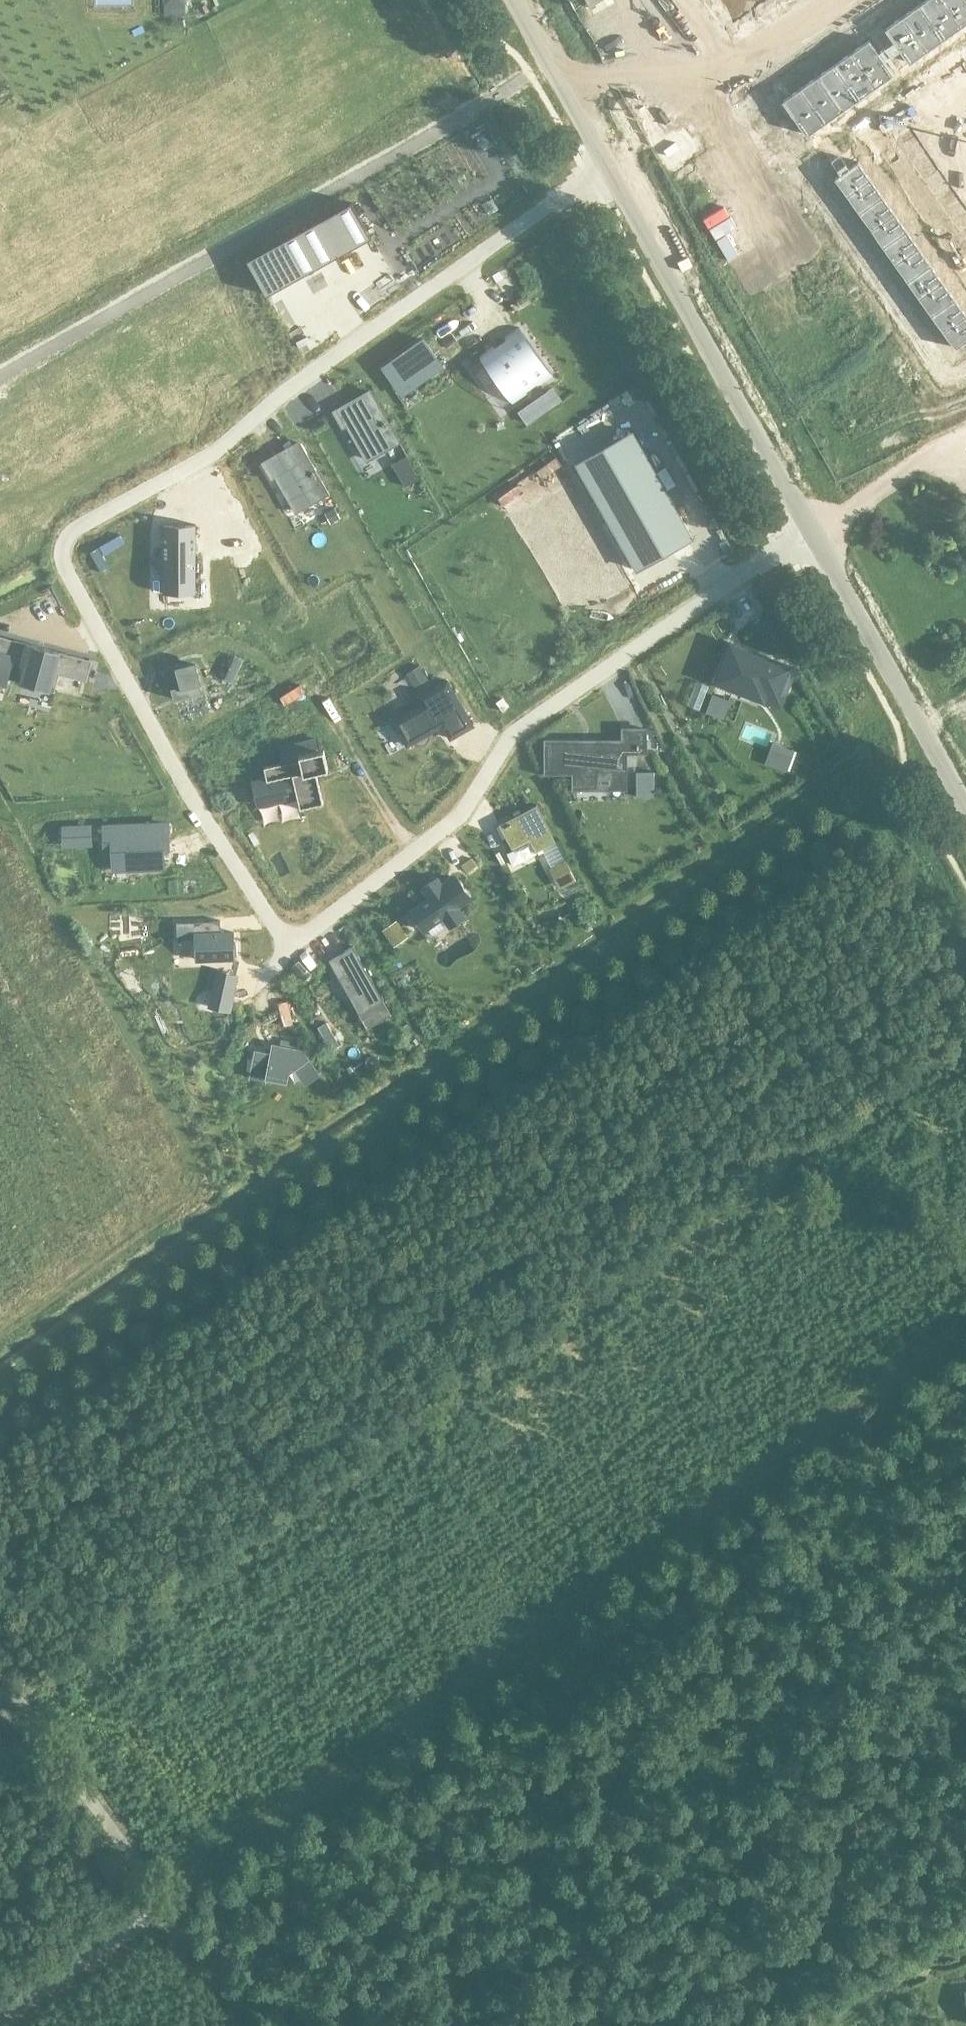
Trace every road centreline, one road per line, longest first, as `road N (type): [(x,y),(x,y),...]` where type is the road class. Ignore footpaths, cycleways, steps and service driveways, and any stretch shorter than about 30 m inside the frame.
road 1 (residential): [(607,166),(284,388),(218,450),(102,516),(72,546),(78,588),(290,952)]
road 2 (residential): [(290,952),(465,815),(507,739),(618,655),(810,530)]
road 3 (tertiary): [(0,365),(486,92),(528,83)]
road 4 (tertiary): [(810,530),(607,166)]
road 5 (tertiary): [(965,806),(810,530)]
road 6 (residential): [(752,79),(729,84),(658,73),(557,74)]
road 7 (residential): [(752,79),(607,166)]
road 8 (residential): [(859,0),(752,79)]

